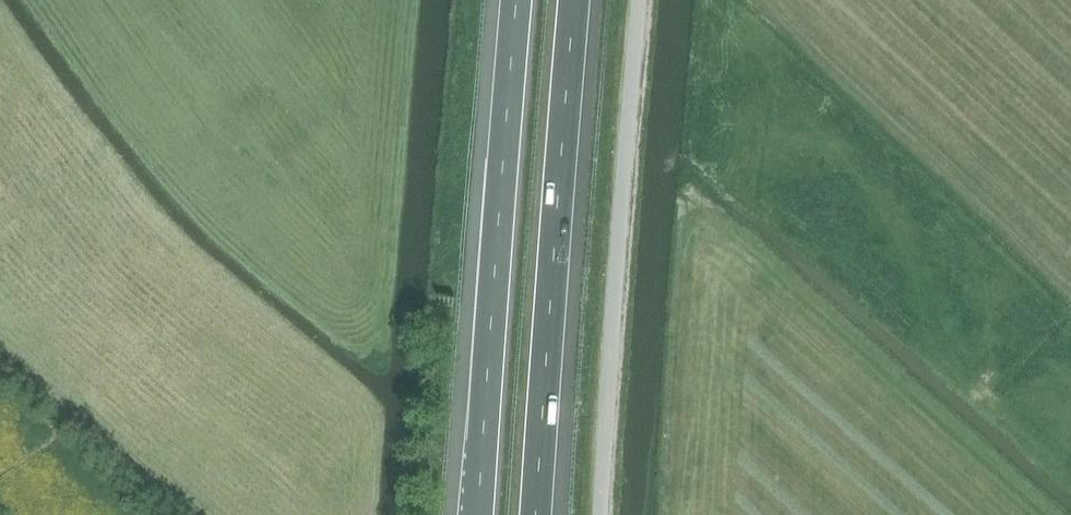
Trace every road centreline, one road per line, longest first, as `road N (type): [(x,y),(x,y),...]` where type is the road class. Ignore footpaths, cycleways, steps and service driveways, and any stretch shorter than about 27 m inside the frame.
road 1 (motorway): [(536,514),(578,0)]
road 2 (motorway): [(518,0),(479,514)]
road 3 (unclassified): [(601,514),(634,0)]

